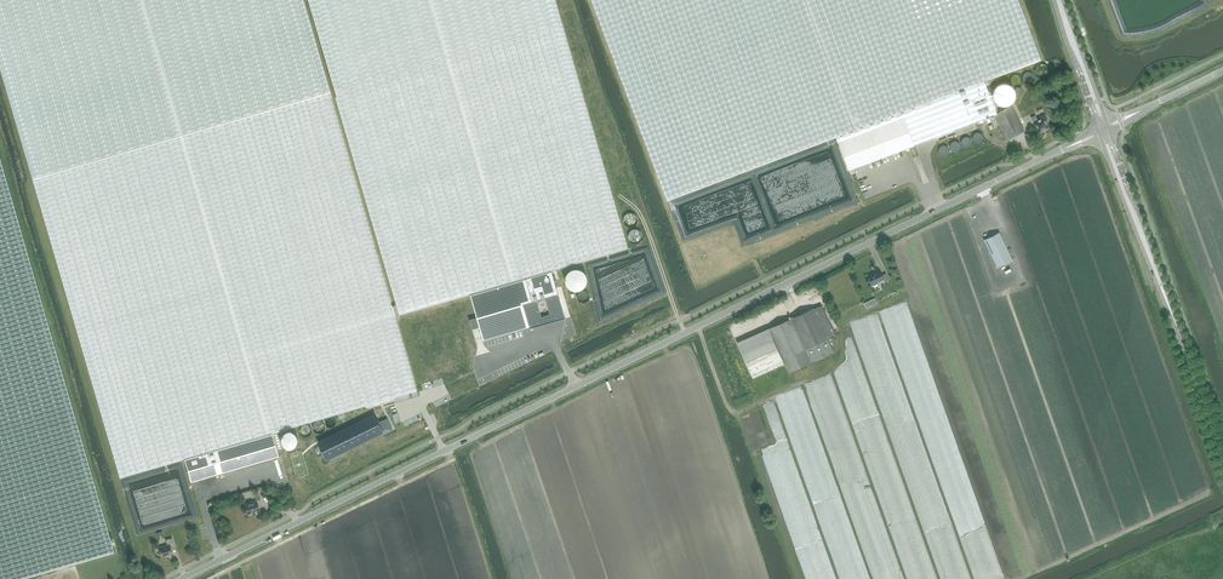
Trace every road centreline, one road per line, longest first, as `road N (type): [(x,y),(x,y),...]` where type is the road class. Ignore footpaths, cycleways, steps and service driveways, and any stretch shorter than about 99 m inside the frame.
road 1 (unclassified): [(182,578),(1106,128)]
road 2 (tertiary): [(1222,458),(1106,128)]
road 3 (track): [(619,195),(643,219),(685,333)]
road 4 (tertiary): [(1106,128),(1059,0)]
road 5 (unclassified): [(1106,128),(1222,70)]

